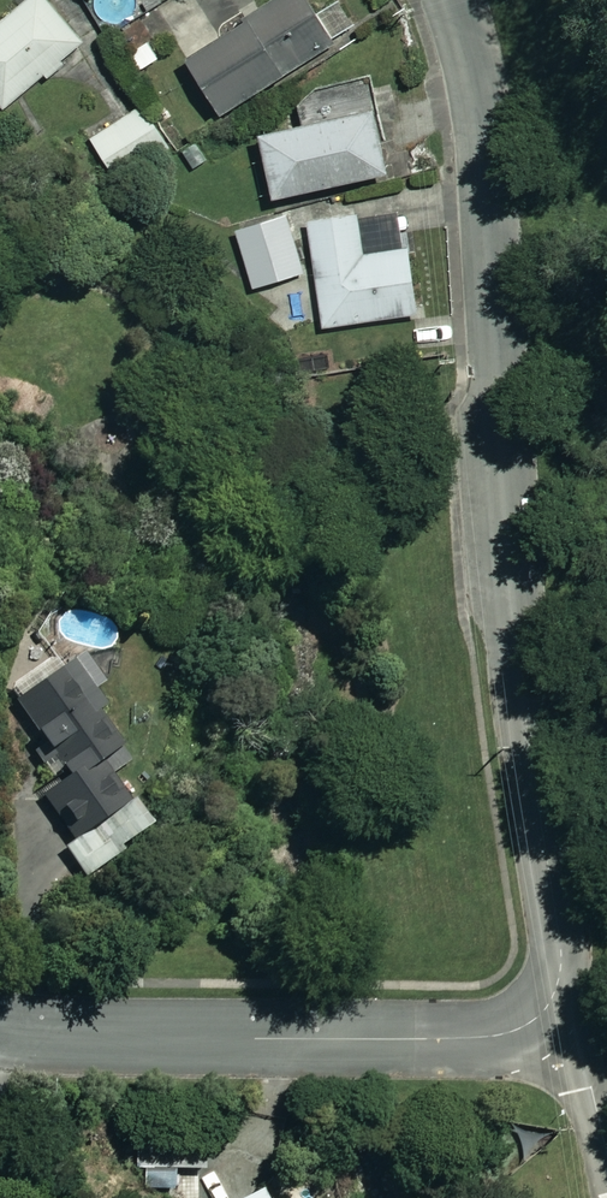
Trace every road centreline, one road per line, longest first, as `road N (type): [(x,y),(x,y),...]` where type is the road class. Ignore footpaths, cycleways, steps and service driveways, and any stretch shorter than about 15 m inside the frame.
road 1 (residential): [(457,0),(482,110),(518,647),(561,952)]
road 2 (residential): [(561,952),(553,997),(538,1016),(510,1033),(479,1038),(145,1041),(0,1030)]
road 3 (residential): [(561,952),(606,1157)]

